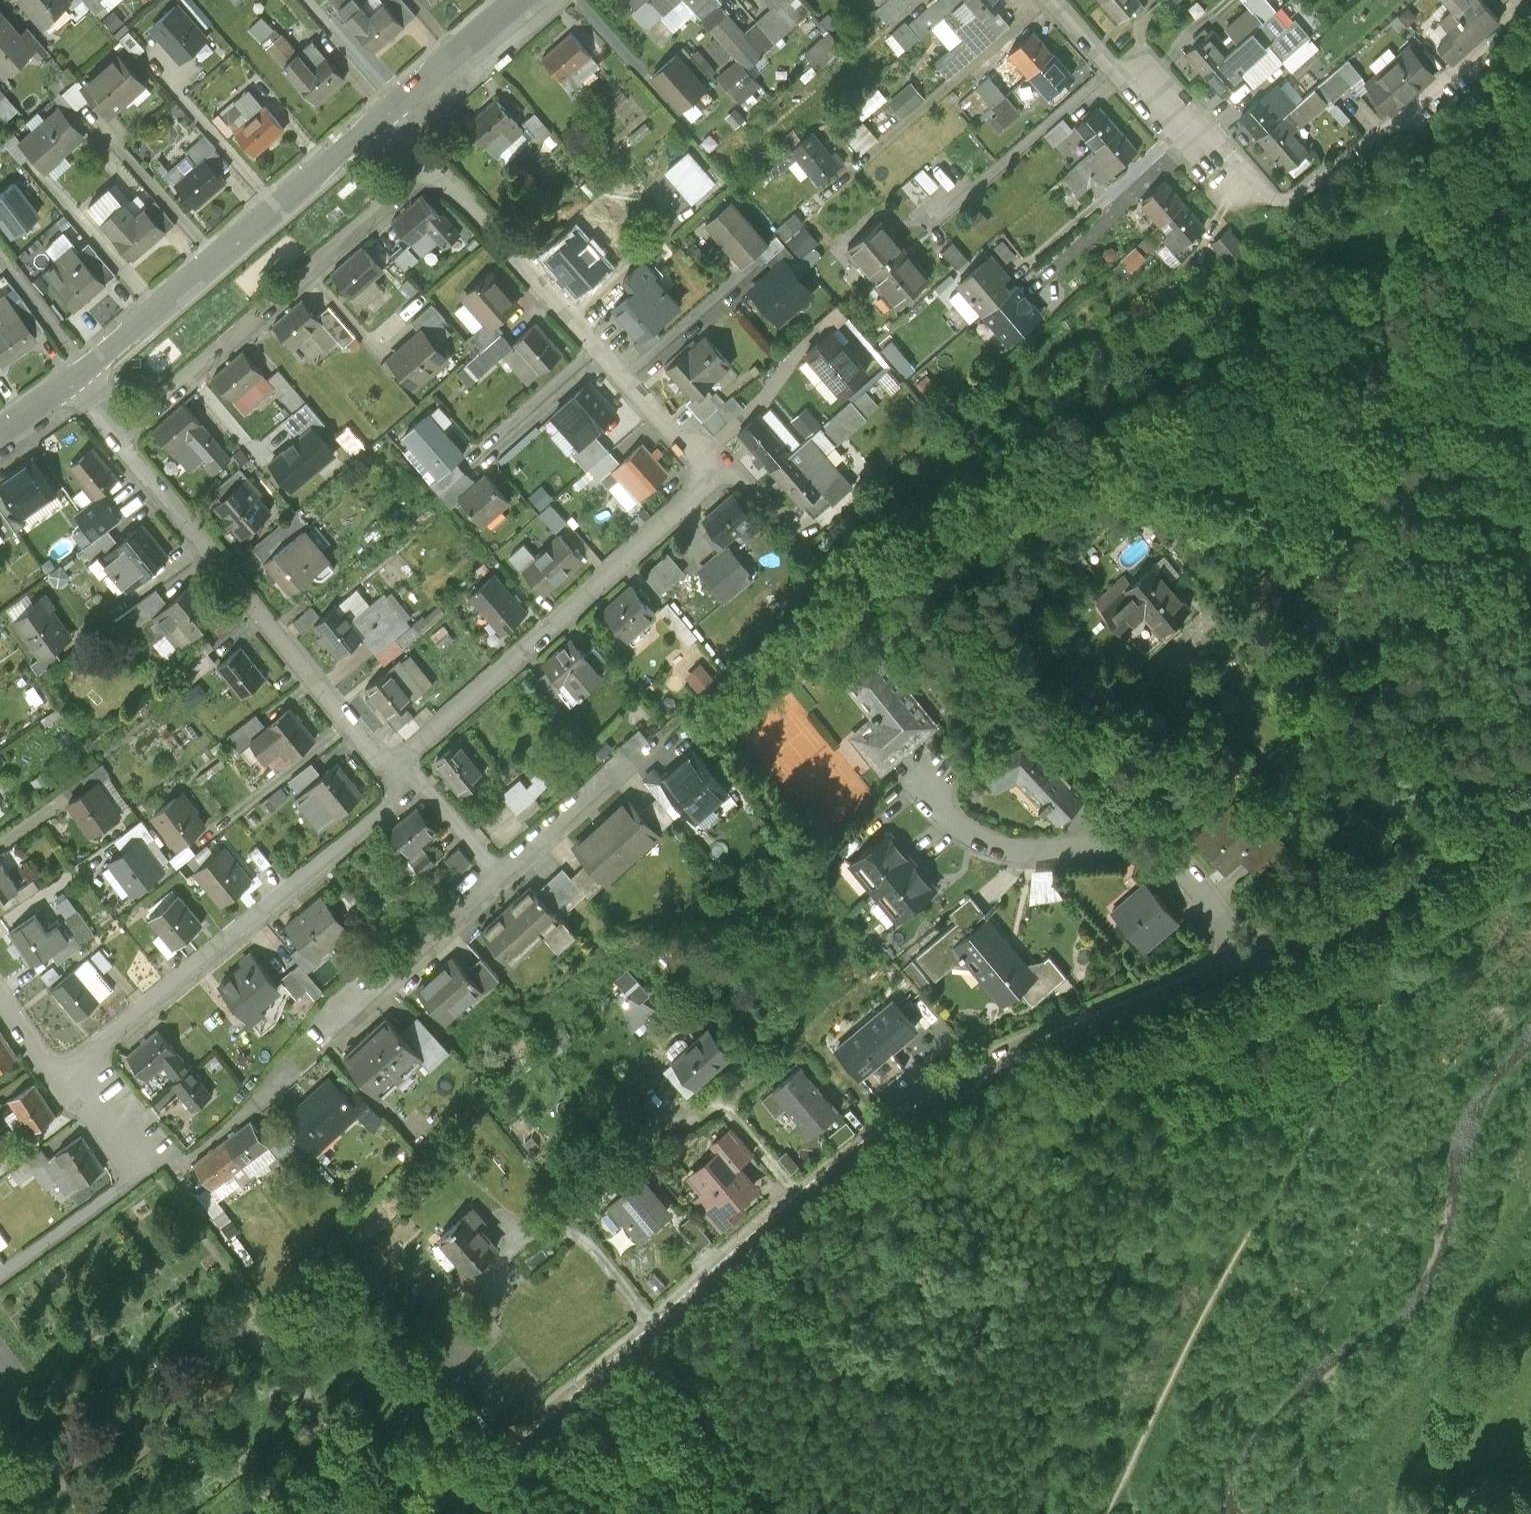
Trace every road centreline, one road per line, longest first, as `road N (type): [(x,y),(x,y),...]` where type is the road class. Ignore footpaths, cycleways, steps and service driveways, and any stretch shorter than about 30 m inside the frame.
road 1 (unclassified): [(1244,960),(1077,1030),(926,1108),(803,1201),(442,1513)]
road 2 (track): [(1387,899),(1394,966),(1110,1513)]
road 3 (residential): [(410,789),(56,1075)]
road 4 (residential): [(719,468),(393,770)]
road 5 (residential): [(393,770),(111,436)]
road 6 (residential): [(111,436),(435,163)]
road 7 (residential): [(435,163),(700,460),(719,468)]
road 8 (residential): [(1244,960),(1219,913),(1175,873),(1128,848),(1007,846),(964,829),(911,777)]
road 9 (secondary): [(391,115),(85,372)]
road 10 (unclassified): [(1530,797),(1455,865),(1244,960)]
road 11 (residential): [(1060,0),(1120,67),(1151,76),(1252,197)]
road 12 (residential): [(500,878),(327,1031)]
road 13 (residential): [(130,1181),(164,1158),(184,1164),(288,1082)]
road 14 (secondary): [(525,0),(391,115)]
road 15 (residential): [(624,771),(500,878)]
road 16 (residential): [(0,263),(85,372)]
road 17 (residential): [(130,1181),(56,1075)]
road 18 (residential): [(500,878),(410,789)]

